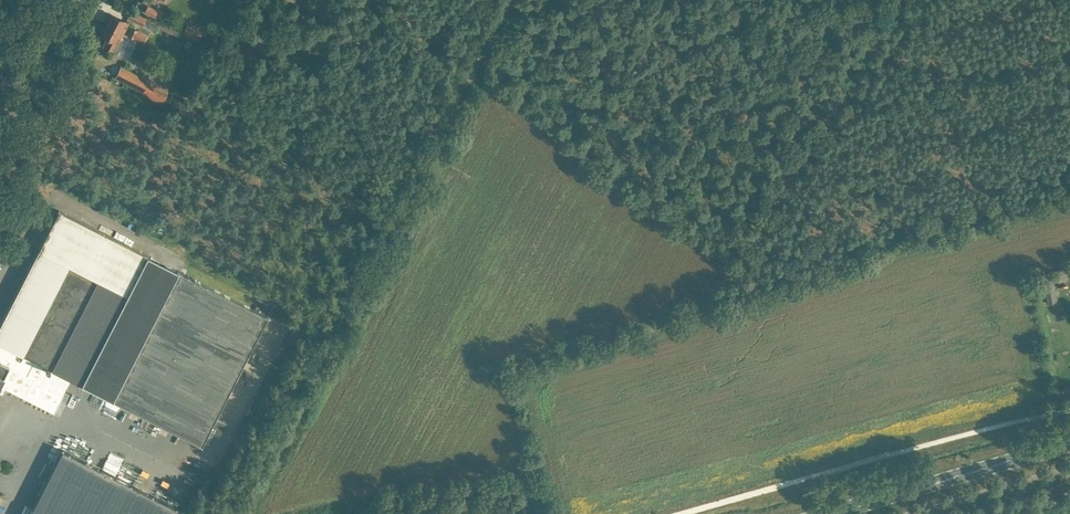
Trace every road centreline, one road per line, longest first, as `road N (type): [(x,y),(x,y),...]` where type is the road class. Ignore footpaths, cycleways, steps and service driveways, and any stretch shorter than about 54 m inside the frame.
road 1 (track): [(233,513),(503,0)]
road 2 (primary): [(828,513),(1069,444)]
road 3 (tertiary): [(0,143),(74,0)]

